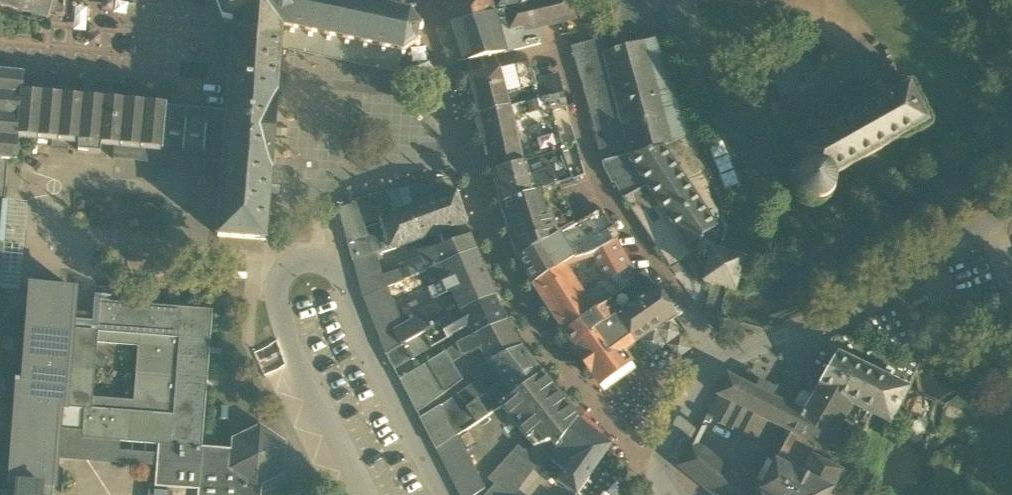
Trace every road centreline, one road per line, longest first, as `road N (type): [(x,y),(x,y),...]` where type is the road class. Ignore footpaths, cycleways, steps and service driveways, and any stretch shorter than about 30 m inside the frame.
road 1 (residential): [(661,482),(663,460),(717,359),(845,311),(1011,208)]

